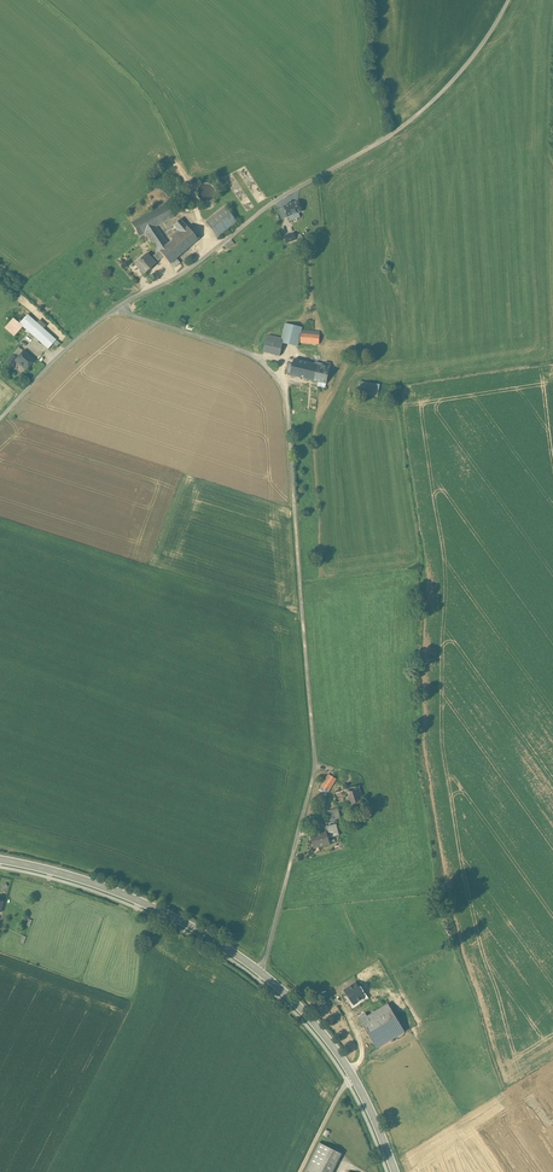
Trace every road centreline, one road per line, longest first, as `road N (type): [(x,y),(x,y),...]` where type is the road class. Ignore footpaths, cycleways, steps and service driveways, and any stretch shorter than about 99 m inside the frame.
road 1 (unclassified): [(120,306),(251,355),(286,397),(315,765),(260,971)]
road 2 (unclassified): [(509,0),(464,68),(409,121),(277,200),(190,269),(120,306)]
road 3 (tertiary): [(260,971),(154,907),(0,860)]
road 4 (unclassified): [(120,306),(0,419)]
road 5 (tertiary): [(354,1079),(314,1023),(260,971)]

